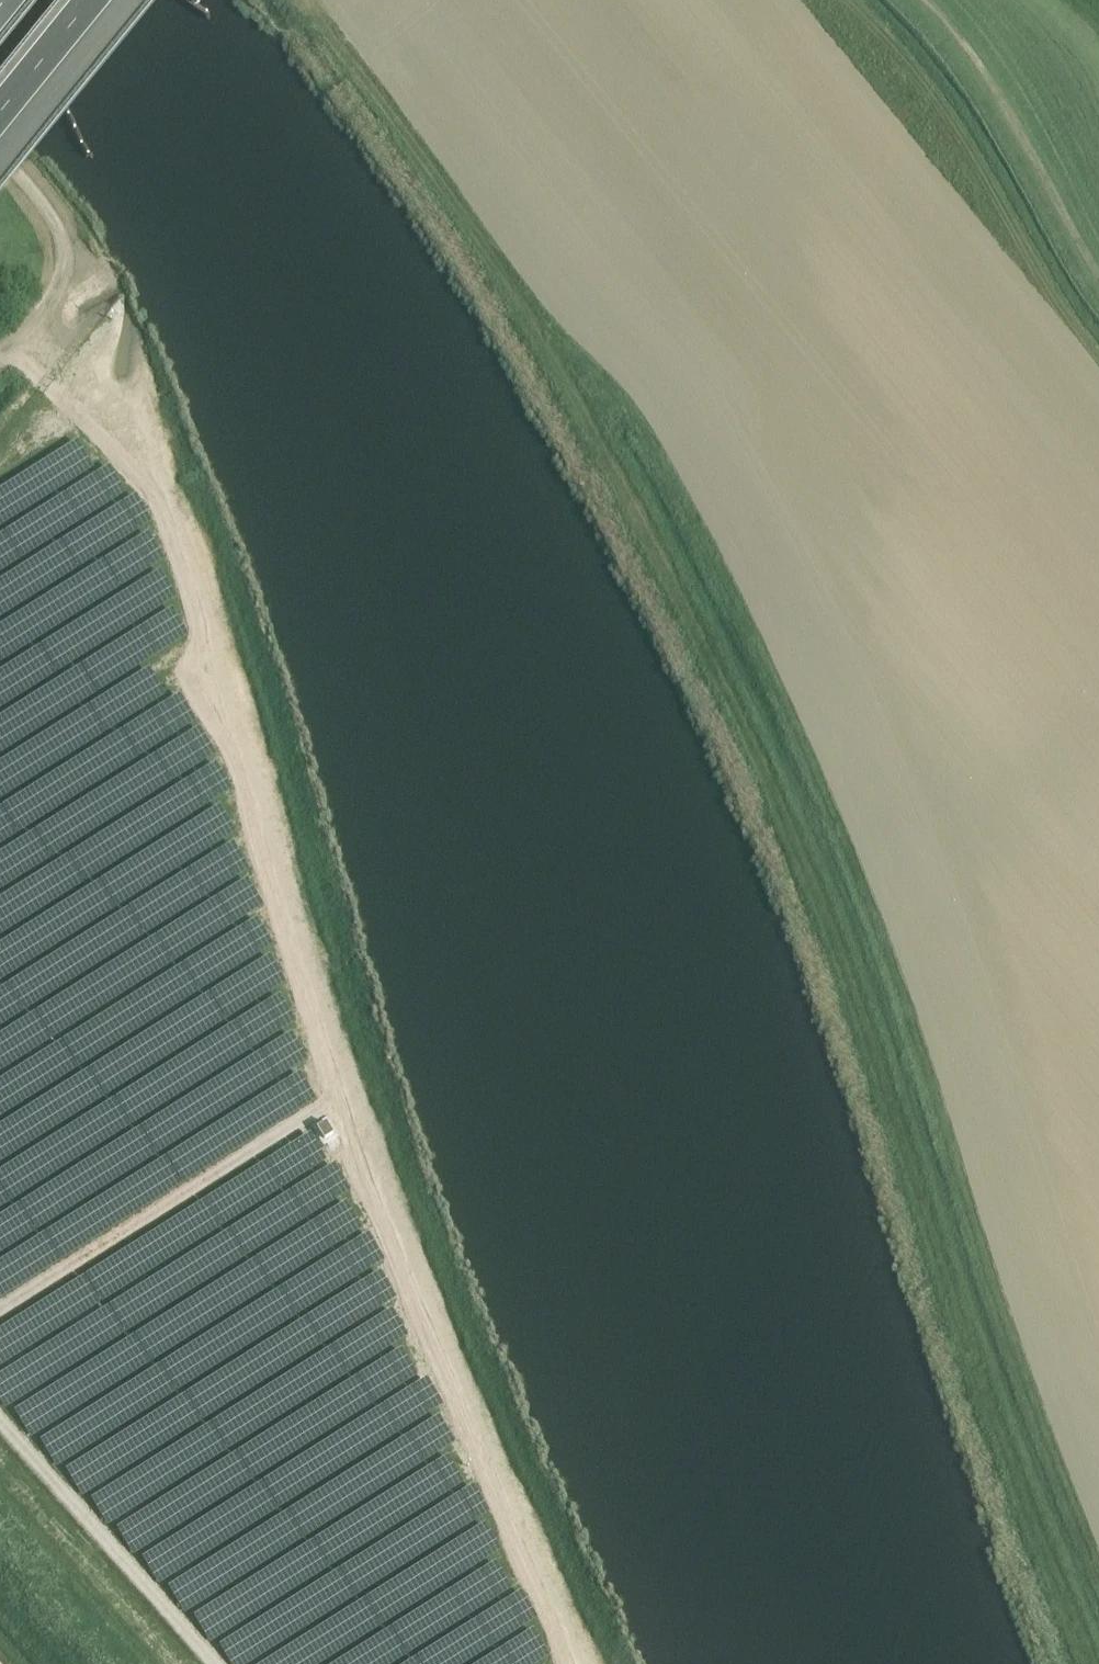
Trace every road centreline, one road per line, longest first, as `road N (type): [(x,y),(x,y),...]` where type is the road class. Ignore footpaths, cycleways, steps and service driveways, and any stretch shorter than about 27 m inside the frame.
road 1 (track): [(901,0),(956,51),(1098,306)]
road 2 (track): [(0,352),(64,268),(58,221),(0,157)]
road 3 (motorway): [(0,114),(92,0)]

